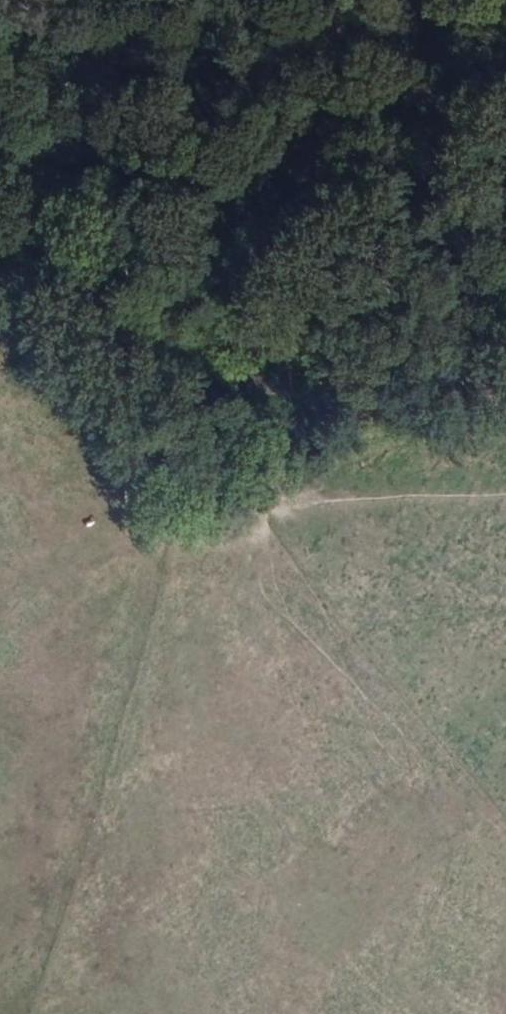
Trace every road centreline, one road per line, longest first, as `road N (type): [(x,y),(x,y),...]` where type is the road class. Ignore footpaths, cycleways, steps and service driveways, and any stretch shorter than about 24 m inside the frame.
road 1 (track): [(505,117),(405,72),(323,0)]

